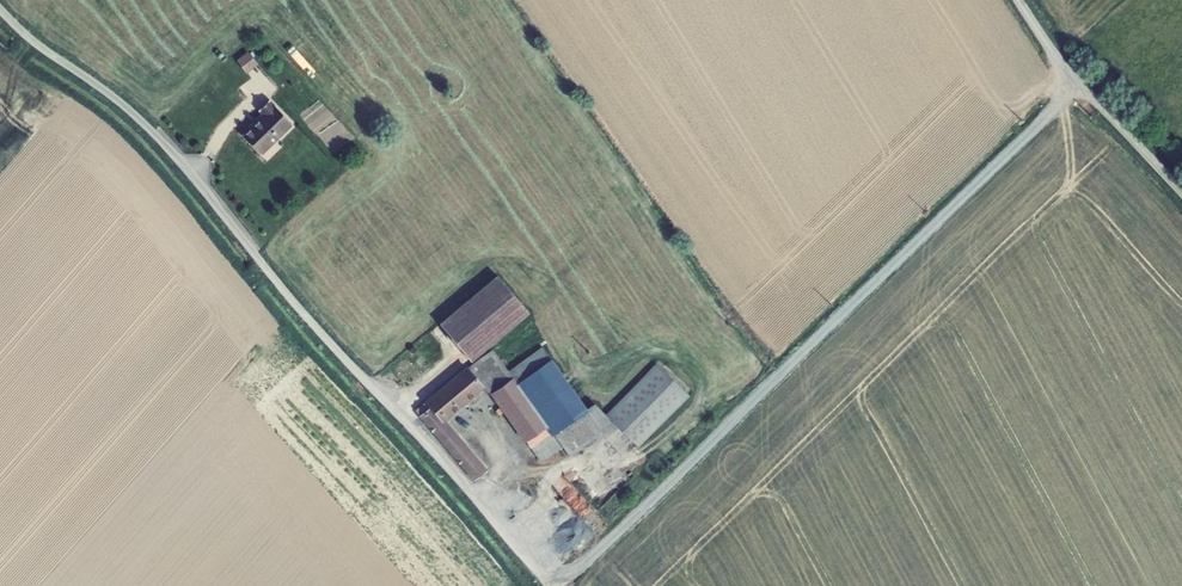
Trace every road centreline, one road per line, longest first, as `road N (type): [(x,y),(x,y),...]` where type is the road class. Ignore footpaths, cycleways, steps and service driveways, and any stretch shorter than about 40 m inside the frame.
road 1 (track): [(555,576),(602,548),(1080,84)]
road 2 (unclassified): [(1019,0),(1080,84),(1181,190)]

